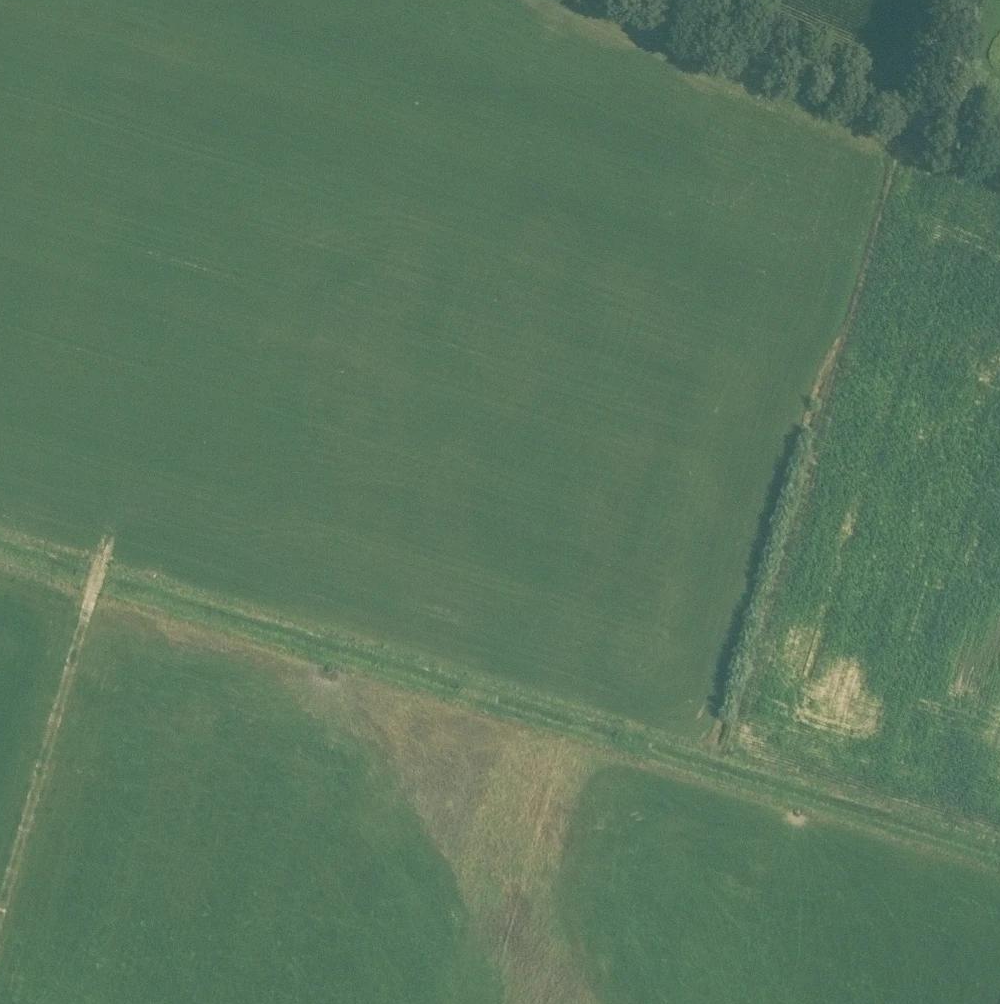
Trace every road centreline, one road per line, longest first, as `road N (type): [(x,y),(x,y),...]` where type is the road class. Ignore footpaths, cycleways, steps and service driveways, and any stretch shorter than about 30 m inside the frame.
road 1 (unclassified): [(999,158),(627,0)]

